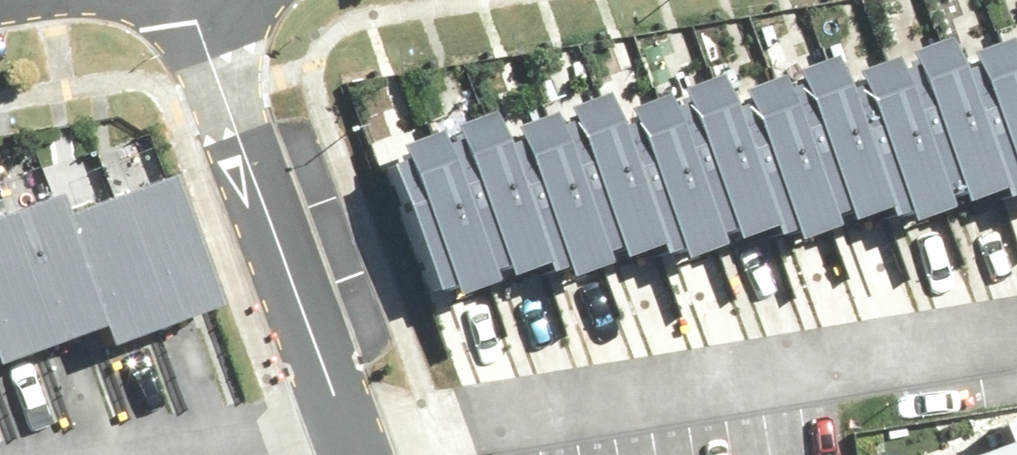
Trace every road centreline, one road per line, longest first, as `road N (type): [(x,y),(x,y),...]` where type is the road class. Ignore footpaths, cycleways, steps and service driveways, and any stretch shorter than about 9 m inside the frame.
road 1 (residential): [(352,450),(1016,336)]
road 2 (residential): [(195,0),(352,450)]

